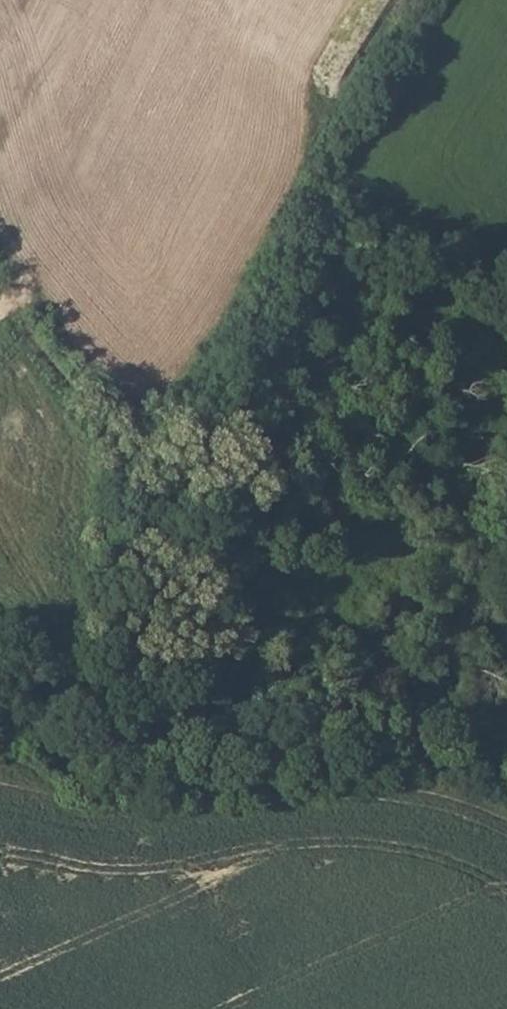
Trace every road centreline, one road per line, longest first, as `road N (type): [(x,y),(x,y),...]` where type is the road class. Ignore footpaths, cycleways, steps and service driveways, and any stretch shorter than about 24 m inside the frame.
road 1 (track): [(506,804),(420,745),(87,759),(0,710)]

